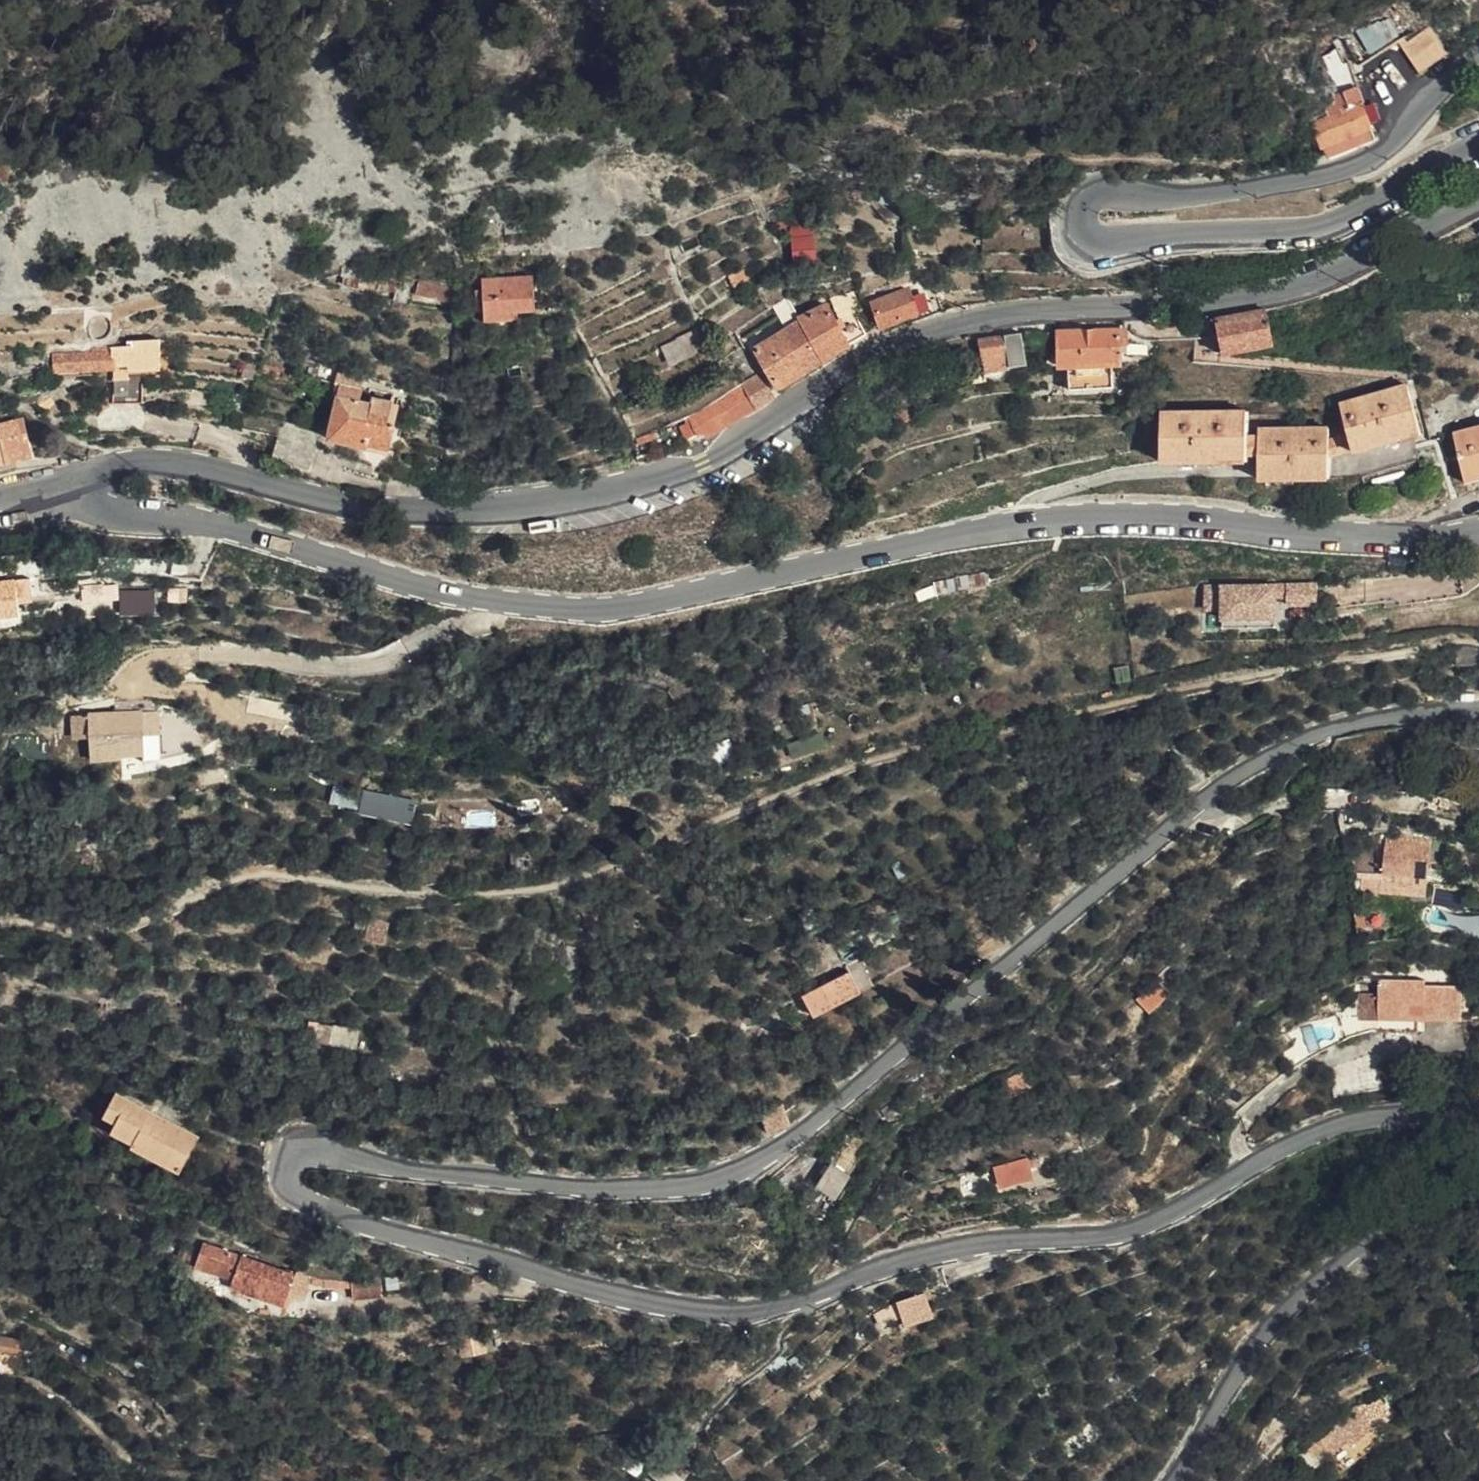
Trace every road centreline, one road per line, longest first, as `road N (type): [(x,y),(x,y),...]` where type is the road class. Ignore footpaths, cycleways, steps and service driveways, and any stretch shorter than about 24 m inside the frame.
road 1 (tertiary): [(1478,1108),(1375,1116),(1294,1137),(1167,1213),(1107,1233),(980,1239),(919,1251),(746,1311),(590,1286),(338,1216),(305,1202),(286,1181),(286,1159),(304,1146),(591,1184),(704,1181),(745,1165),(896,1054),(1193,801),(1254,762),(1364,719),(1478,709)]
road 2 (tertiary): [(101,491),(116,469),(133,464),(395,511),(523,504),(629,485),(704,463),(899,343),(962,324),(1037,314),(1250,297),(1333,275),(1478,201)]
road 3 (tertiary): [(1478,530),(1412,537),(1140,514),(1023,517),(630,606),(544,607),(399,580),(240,524),(125,513),(101,491)]
road 4 (tertiary): [(1478,141),(1345,217),(1304,230),(1117,241),(1090,237),(1078,217),(1099,192),(1207,194),(1352,166),(1384,151),(1478,53)]
road 5 (tertiary): [(1170,1480),(1278,1316),(1356,1243),(1478,1175)]

